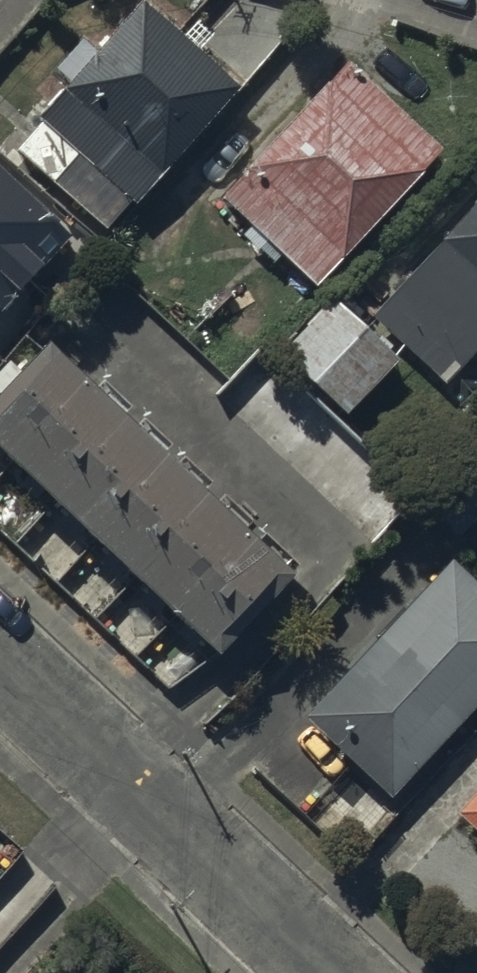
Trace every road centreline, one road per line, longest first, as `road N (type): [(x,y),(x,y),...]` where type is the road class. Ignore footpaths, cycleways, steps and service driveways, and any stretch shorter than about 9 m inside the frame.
road 1 (residential): [(0,657),(342,972)]

